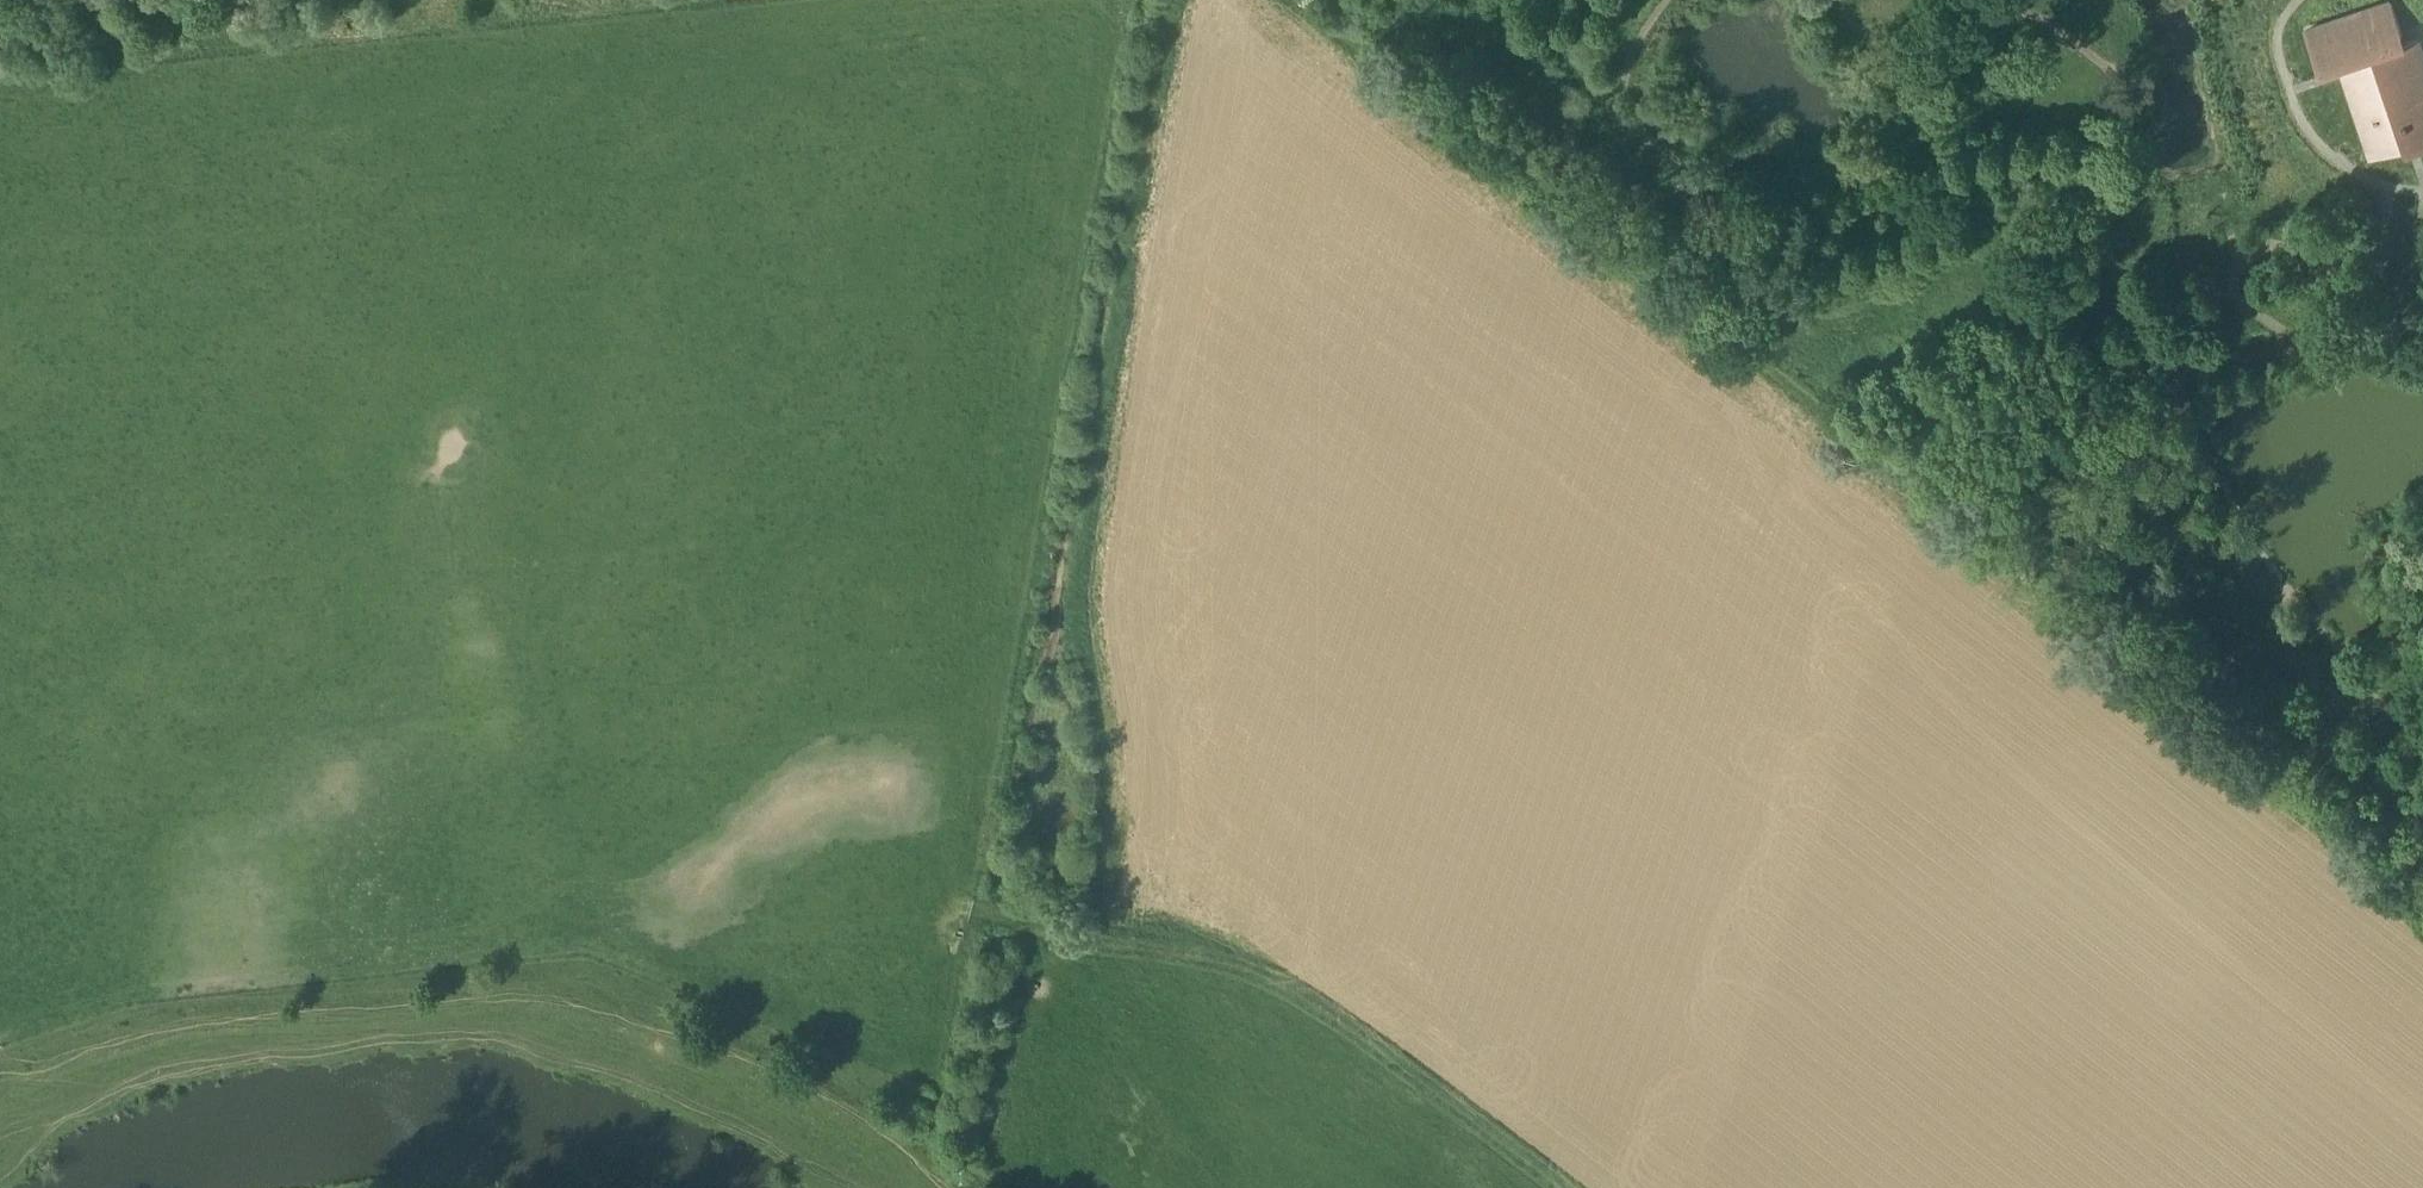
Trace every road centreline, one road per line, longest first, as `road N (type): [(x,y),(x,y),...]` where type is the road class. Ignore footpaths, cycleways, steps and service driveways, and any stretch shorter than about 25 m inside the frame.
road 1 (track): [(1551,1187),(1332,1030),(1209,970),(1066,943),(923,903)]

